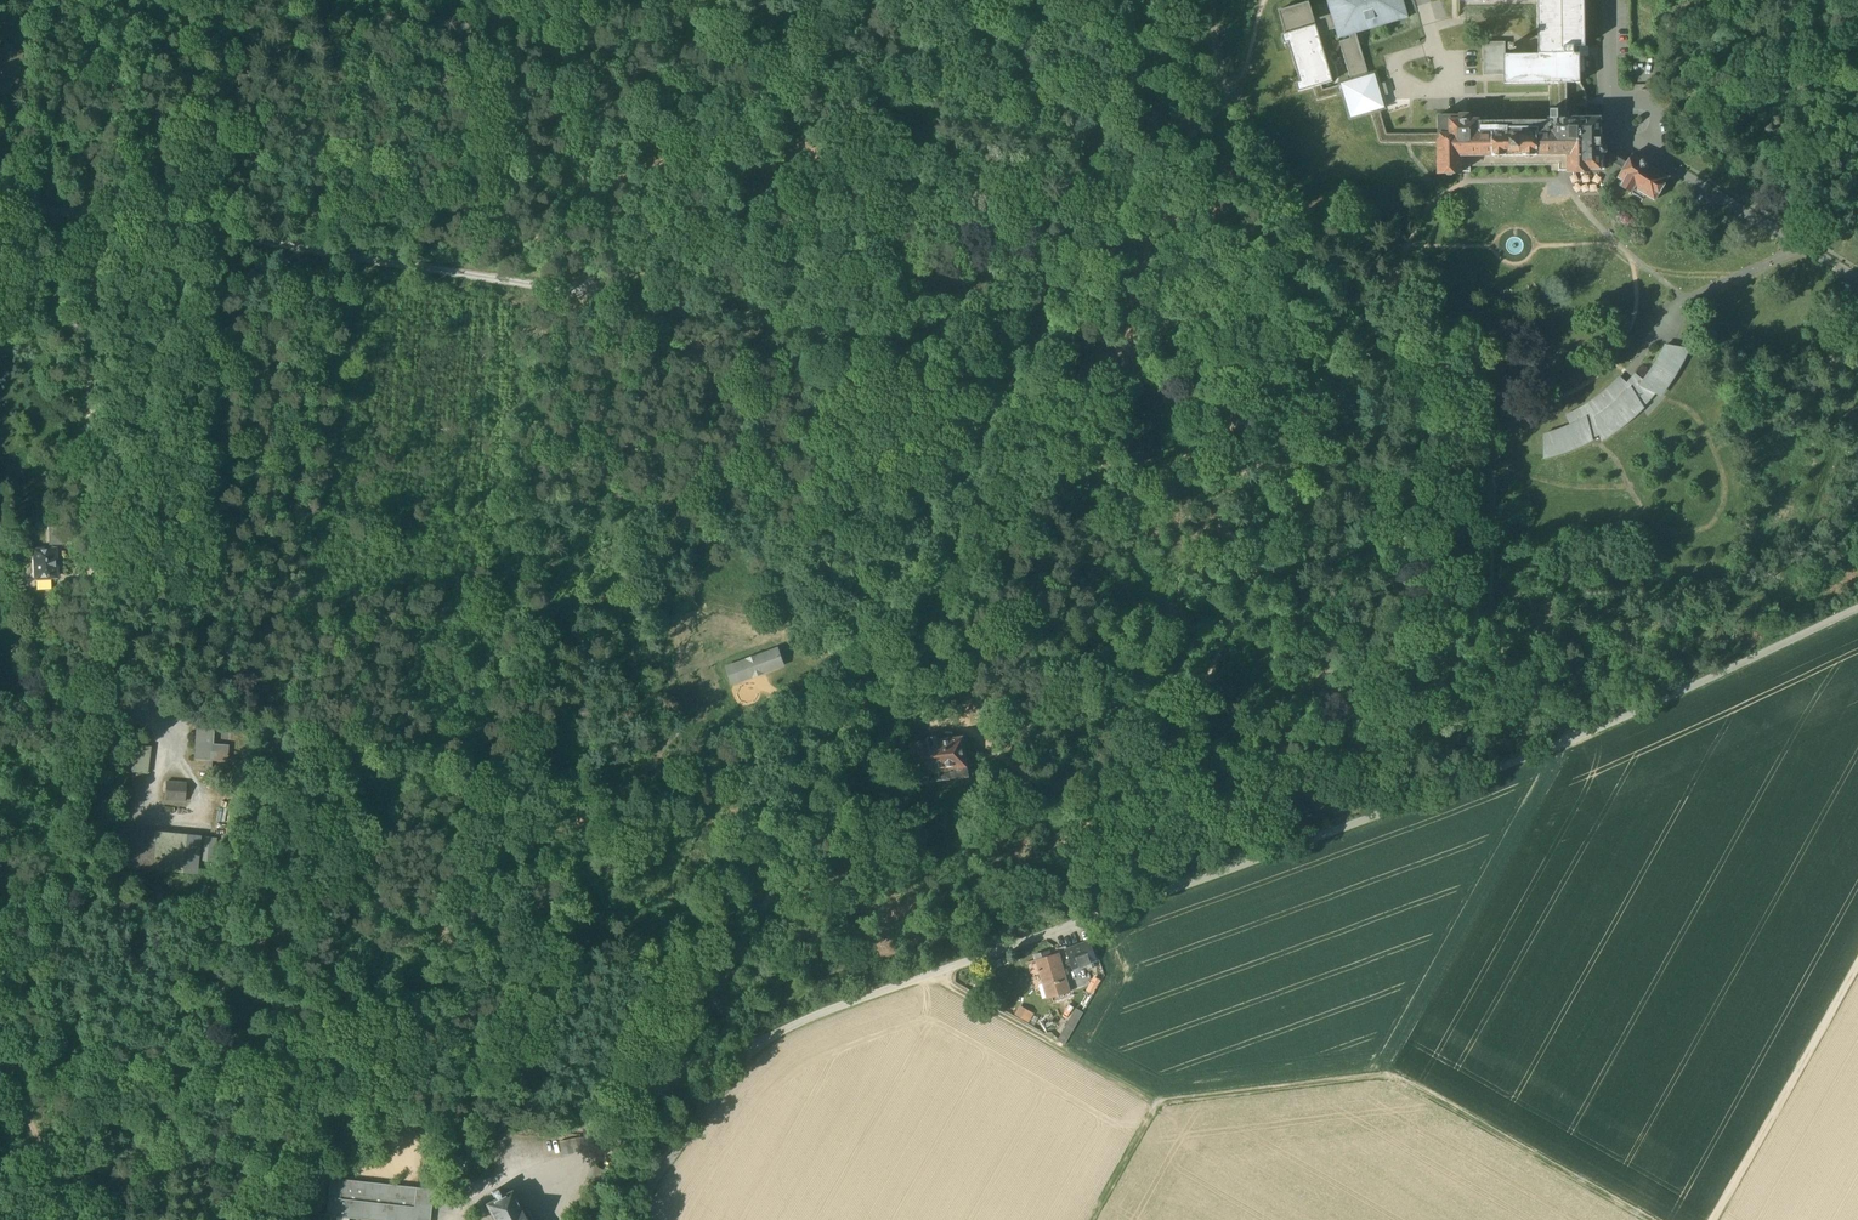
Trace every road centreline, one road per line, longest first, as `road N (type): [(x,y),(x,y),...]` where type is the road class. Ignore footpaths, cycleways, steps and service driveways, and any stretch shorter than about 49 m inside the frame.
road 1 (unclassified): [(1857,608),(1472,780),(939,970),(668,1079),(598,1147)]
road 2 (track): [(668,1079),(809,815),(908,577),(1068,253),(1105,157),(1139,24)]
road 3 (track): [(1020,357),(96,217)]
road 4 (track): [(939,970),(954,988),(1155,1101),(1386,1073),(1648,1219)]
road 5 (track): [(0,1062),(613,1132)]
road 6 (track): [(96,217),(89,270),(89,718)]
road 7 (track): [(0,1037),(56,868),(89,718)]
road 8 (track): [(1105,157),(800,102)]
road 9 (track): [(1707,1219),(1857,959)]
road 10 (track): [(127,0),(96,217)]
road 11 (track): [(640,1219),(660,1171),(761,1041)]
road 12 (track): [(0,1064),(84,1219)]
road 13 (track): [(1139,24),(1195,42),(1231,99)]

